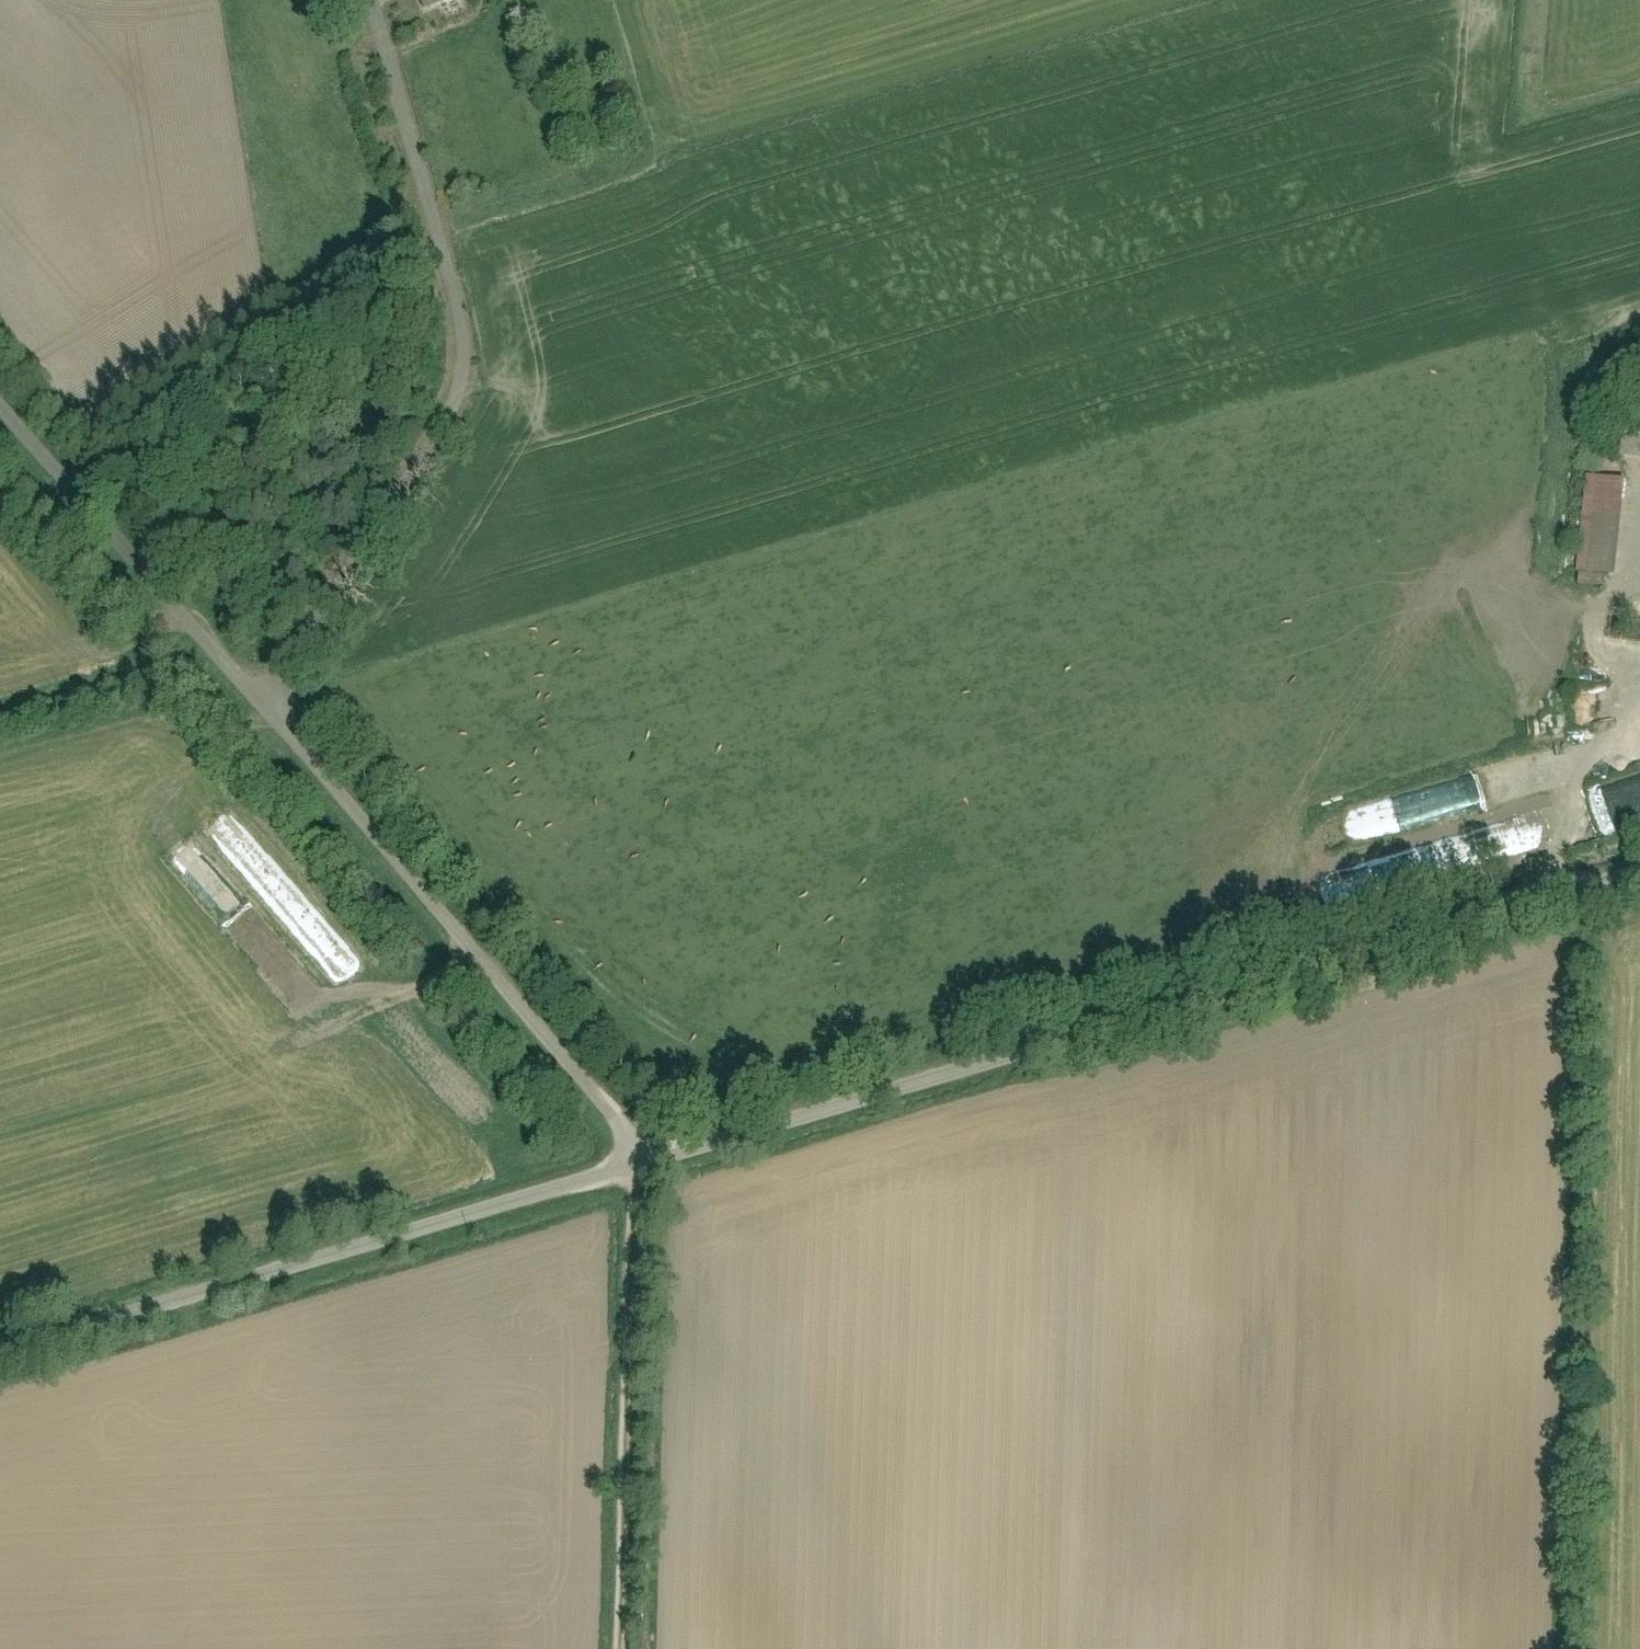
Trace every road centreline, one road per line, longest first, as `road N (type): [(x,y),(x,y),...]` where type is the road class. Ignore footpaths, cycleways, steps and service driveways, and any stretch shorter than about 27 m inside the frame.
road 1 (unclassified): [(1639,845),(643,1152)]
road 2 (unclassified): [(0,433),(241,722),(643,1152)]
road 3 (unclassified): [(643,1152),(0,1350)]
road 4 (track): [(619,1648),(643,1152)]

